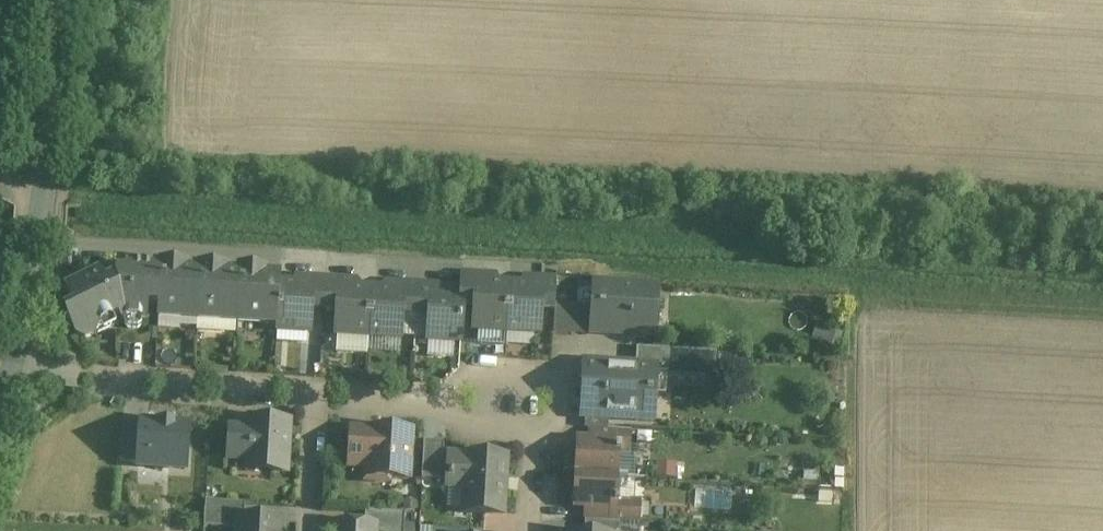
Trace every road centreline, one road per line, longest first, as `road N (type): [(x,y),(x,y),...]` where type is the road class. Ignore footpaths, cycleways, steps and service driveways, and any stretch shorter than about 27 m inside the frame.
road 1 (residential): [(319,388),(14,366)]
road 2 (unclassified): [(39,207),(60,0)]
road 3 (residential): [(534,429),(555,422),(564,402),(560,382),(545,370),(480,366),(452,397)]
road 4 (residential): [(319,388),(310,530)]
road 5 (residential): [(452,397),(319,388)]
road 6 (unclassified): [(14,366),(36,235)]

